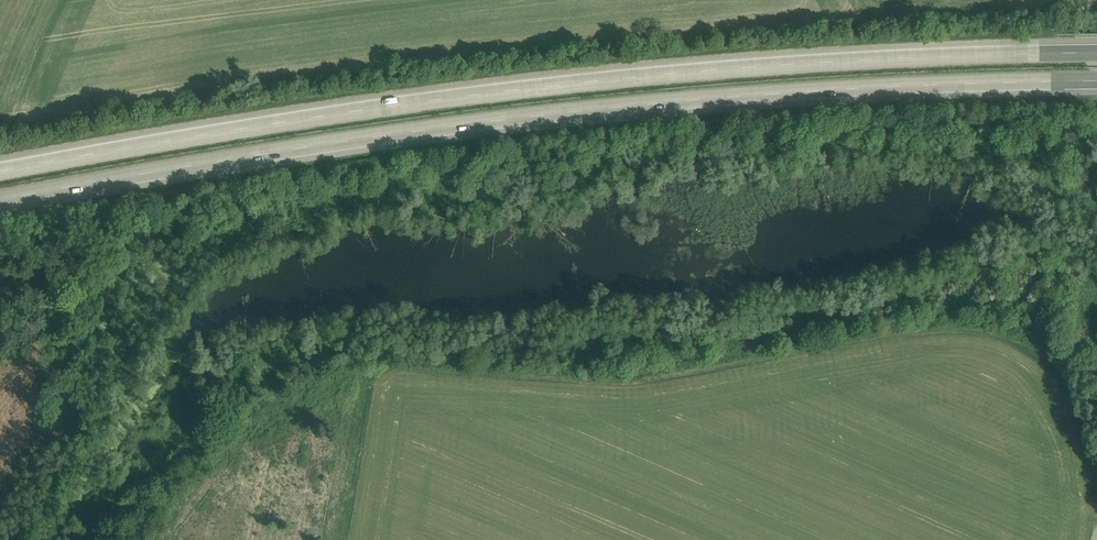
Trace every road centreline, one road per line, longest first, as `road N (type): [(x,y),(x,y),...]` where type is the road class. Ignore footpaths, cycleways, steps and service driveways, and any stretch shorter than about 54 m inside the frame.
road 1 (motorway): [(0,200),(578,111),(813,91),(1096,81)]
road 2 (motorway): [(1096,53),(827,62),(592,82),(0,171)]

